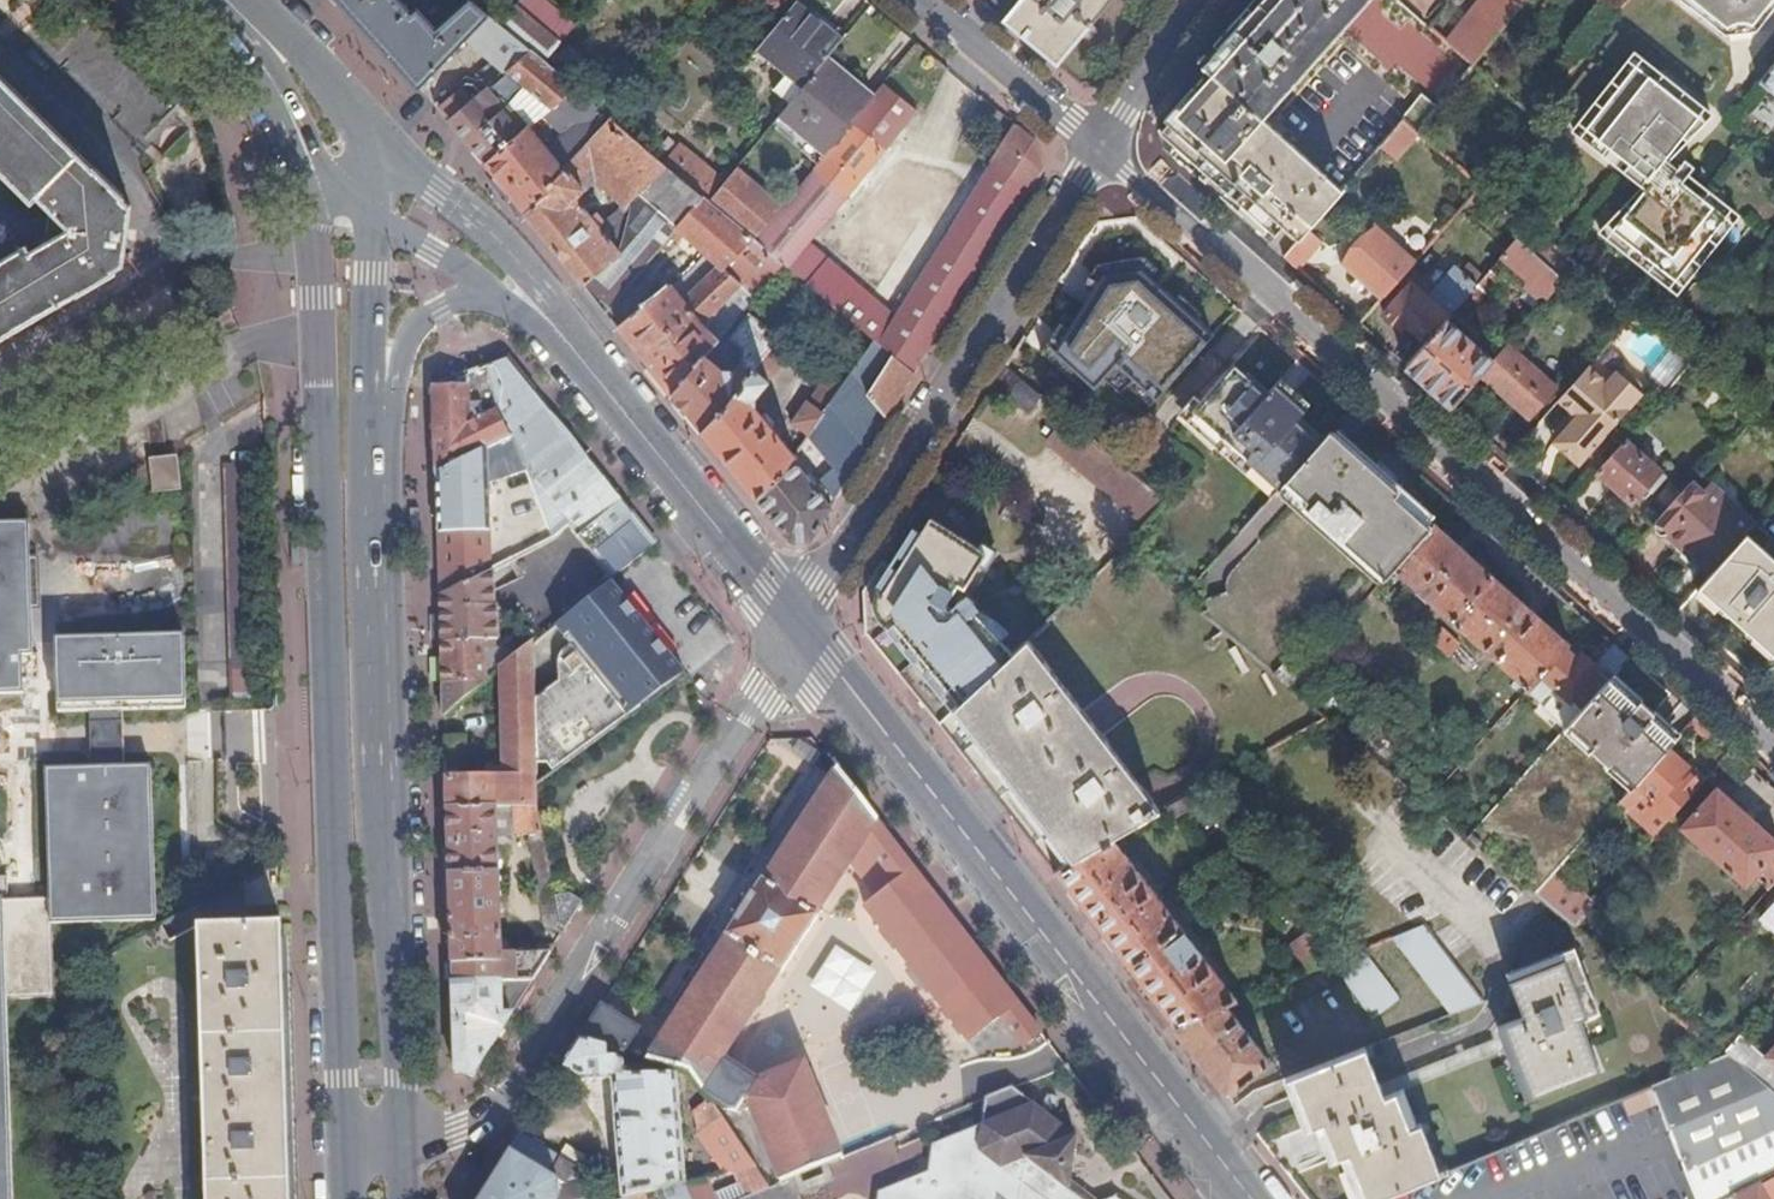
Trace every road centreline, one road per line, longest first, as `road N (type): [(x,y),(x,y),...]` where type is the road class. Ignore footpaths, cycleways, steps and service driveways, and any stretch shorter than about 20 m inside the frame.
road 1 (primary): [(310,209),(341,1157)]
road 2 (residential): [(1102,147),(1773,743)]
road 3 (secondary): [(1239,1198),(797,627)]
road 4 (primary): [(405,1155),(381,859),(368,440)]
road 5 (residential): [(1102,147),(797,627)]
road 6 (secondary): [(797,627),(572,348)]
road 7 (primary): [(368,440),(367,194)]
road 8 (residential): [(922,0),(1102,147)]
road 9 (secondary): [(572,348),(511,256),(422,177)]
road 10 (primary): [(368,440),(411,332),(430,313),(472,296),(508,301)]
road 11 (primary): [(181,0),(269,97),(292,140)]
road 12 (primary): [(367,194),(388,220),(508,301)]
road 13 (residential): [(1195,0),(1102,147)]
road 14 (primary): [(366,121),(252,0)]
road 15 (residential): [(509,1093),(493,1113),(405,1155)]

